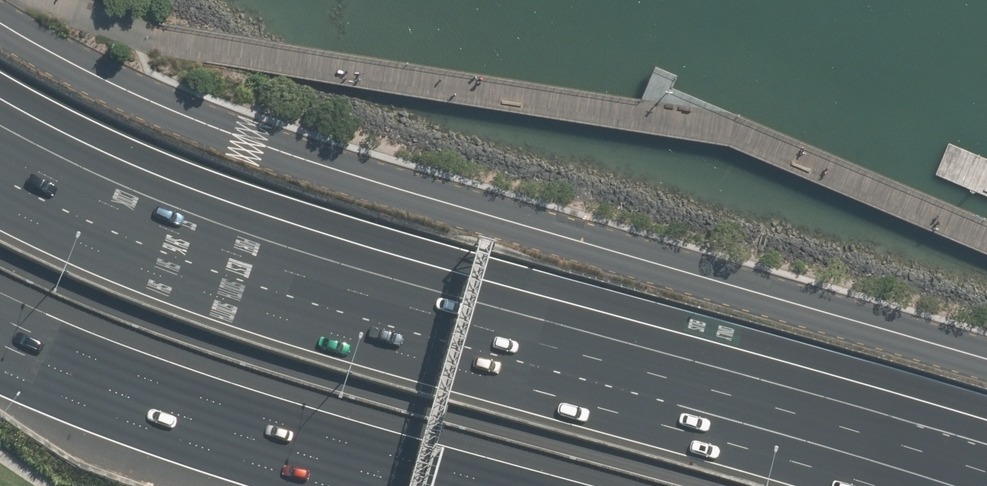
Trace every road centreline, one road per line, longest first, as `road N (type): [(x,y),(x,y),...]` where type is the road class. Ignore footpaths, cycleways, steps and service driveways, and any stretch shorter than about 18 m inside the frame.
road 1 (residential): [(0,24),(76,68),(247,143),(986,362)]
road 2 (motorway): [(0,174),(86,220),(224,273),(953,485)]
road 3 (motorway): [(340,440),(0,319)]
road 4 (motorway): [(497,485),(340,440)]

